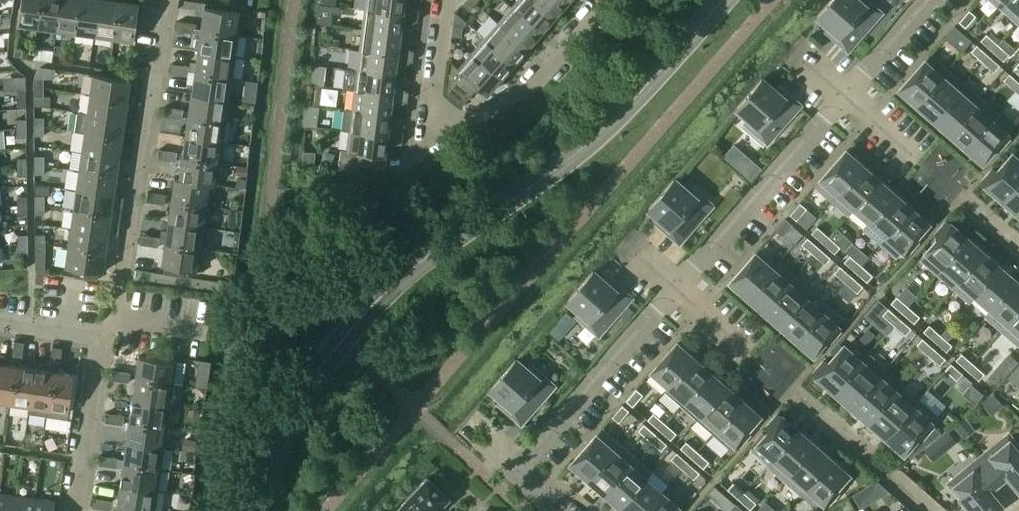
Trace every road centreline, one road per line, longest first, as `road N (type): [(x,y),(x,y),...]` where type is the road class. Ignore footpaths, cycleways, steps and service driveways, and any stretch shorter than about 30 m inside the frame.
road 1 (tertiary): [(255,510),(291,413),(357,321),(408,271),(588,143),(722,0)]
road 2 (residential): [(518,470),(930,0)]
road 3 (residential): [(609,0),(532,89),(430,143),(446,0)]
road 4 (residential): [(110,315),(172,0)]
road 5 (residential): [(77,510),(106,336)]

